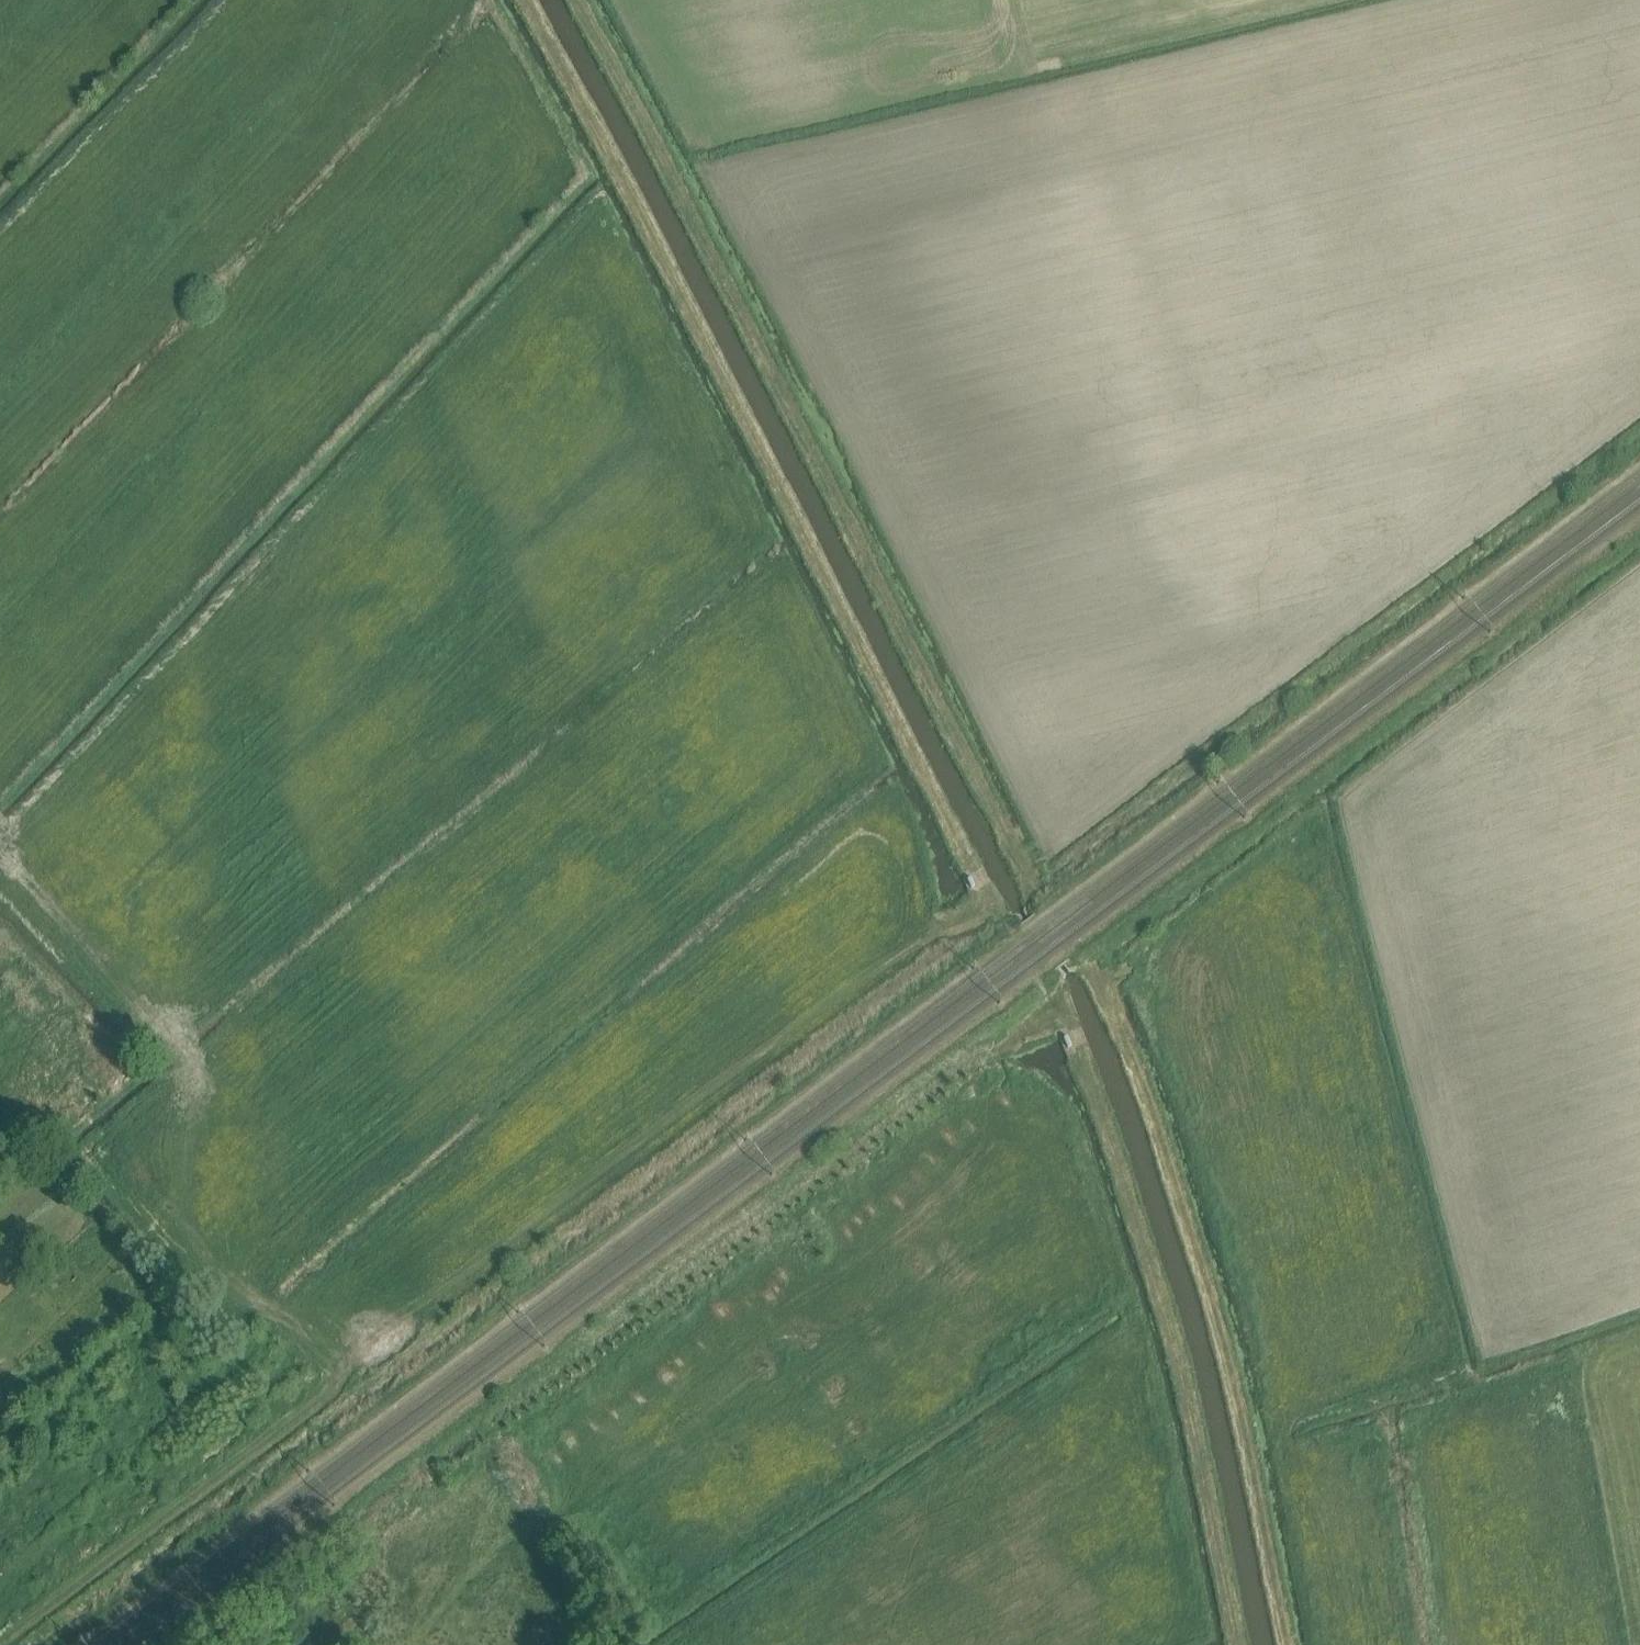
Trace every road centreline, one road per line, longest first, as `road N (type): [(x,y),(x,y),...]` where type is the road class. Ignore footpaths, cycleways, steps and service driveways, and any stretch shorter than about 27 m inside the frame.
road 1 (track): [(0,1628),(335,1387)]

